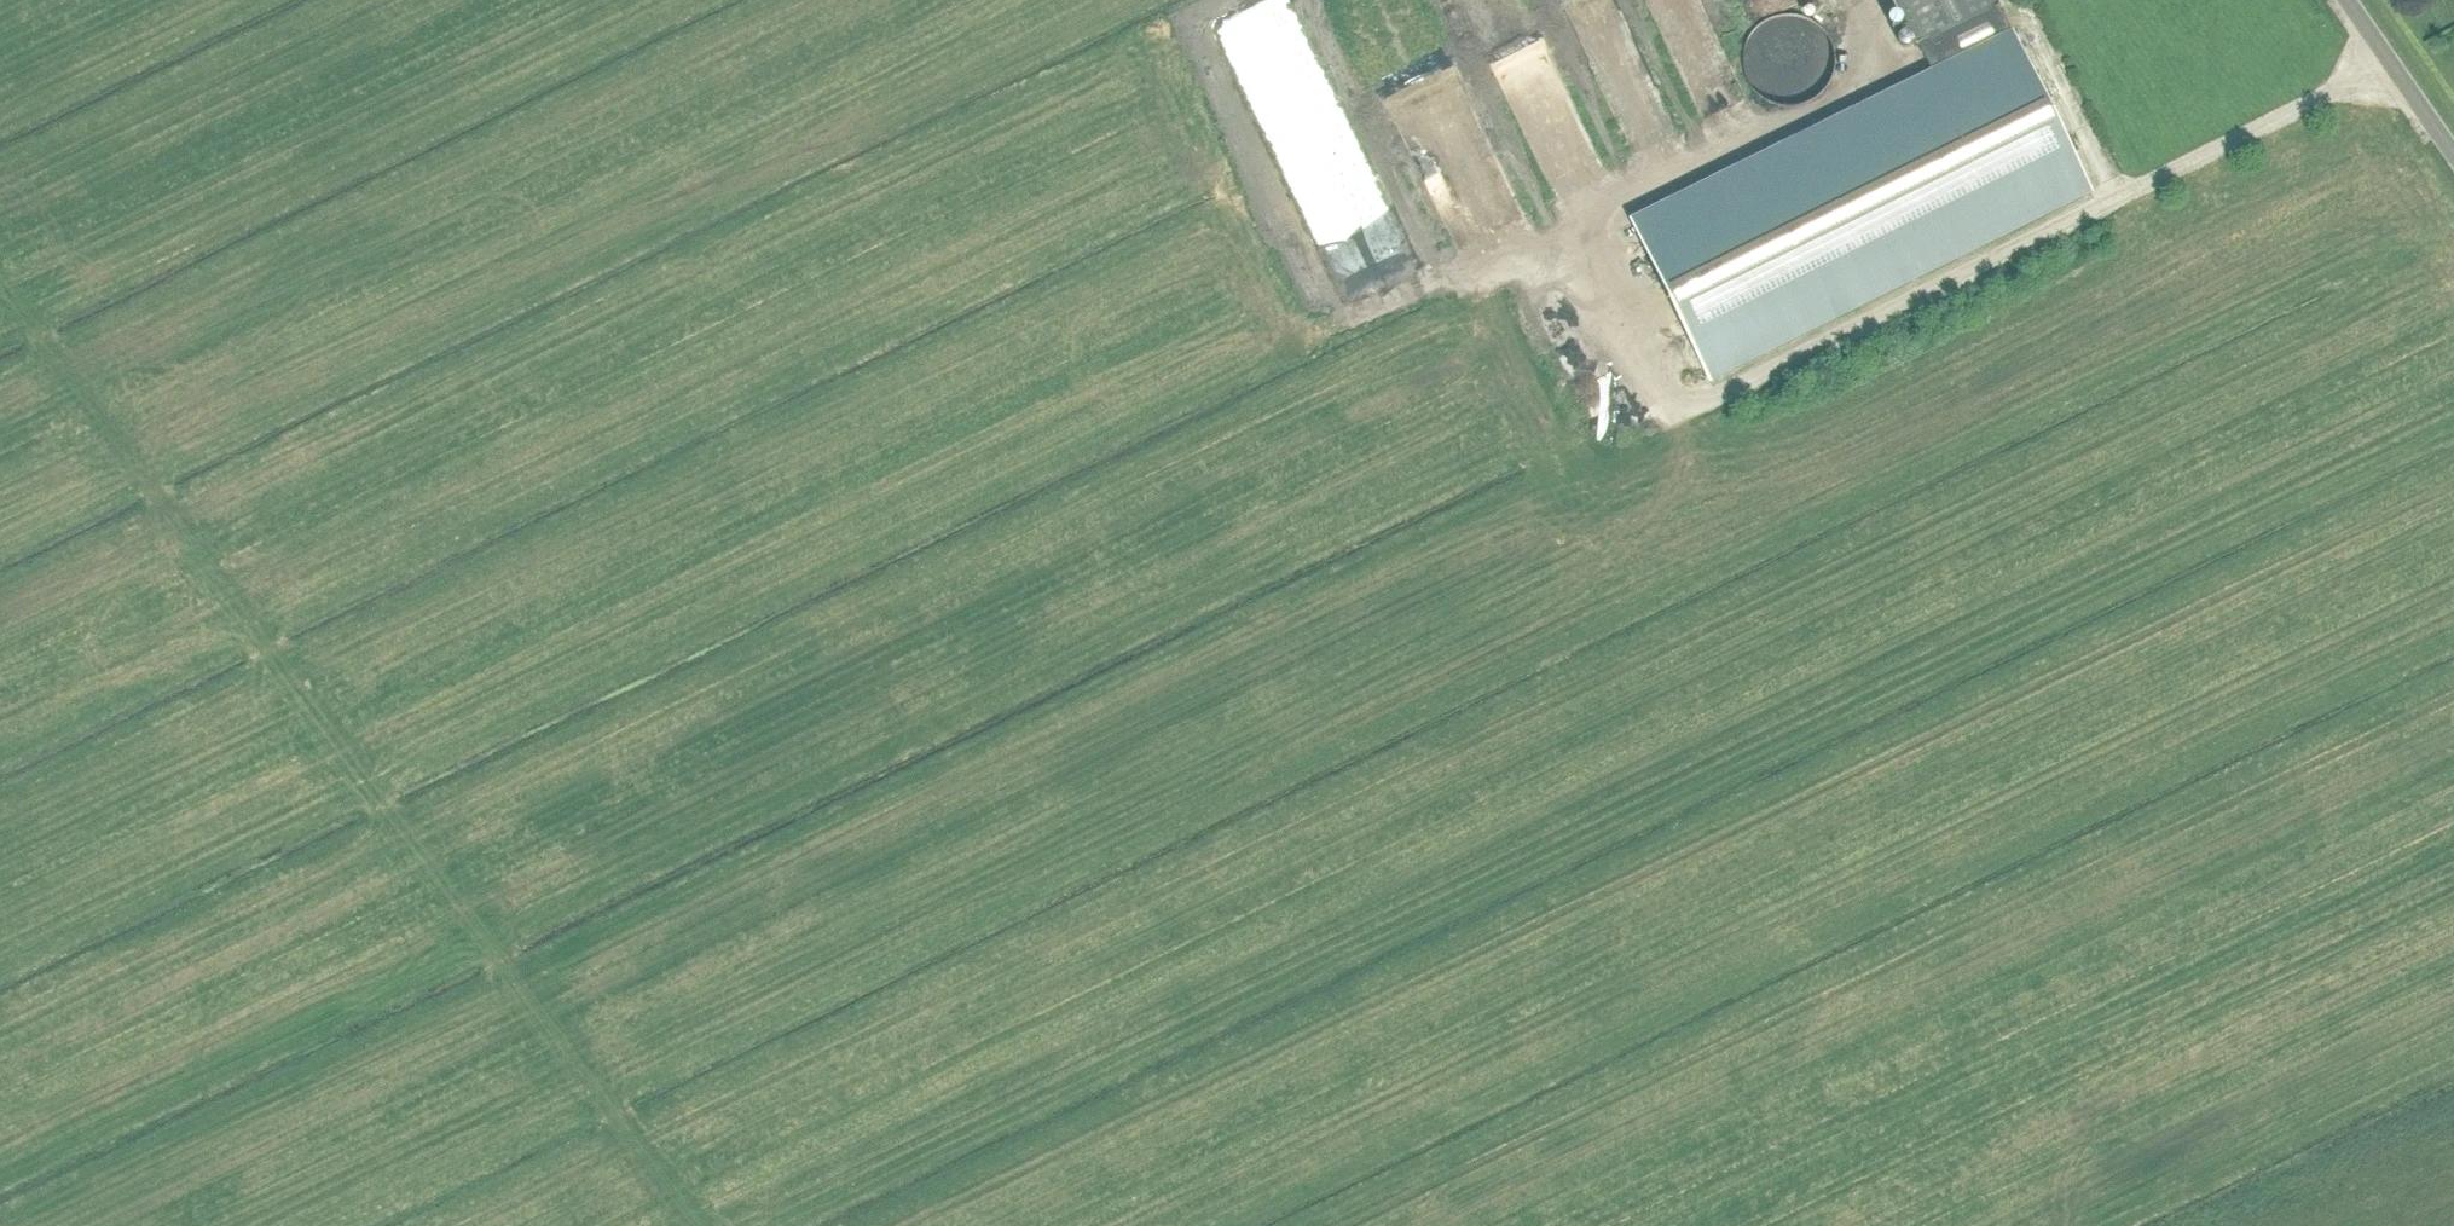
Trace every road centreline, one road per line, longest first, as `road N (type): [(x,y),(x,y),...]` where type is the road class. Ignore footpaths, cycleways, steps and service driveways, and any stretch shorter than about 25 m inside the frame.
road 1 (track): [(0,279),(705,1225)]
road 2 (unclassified): [(2453,131),(2361,0)]

